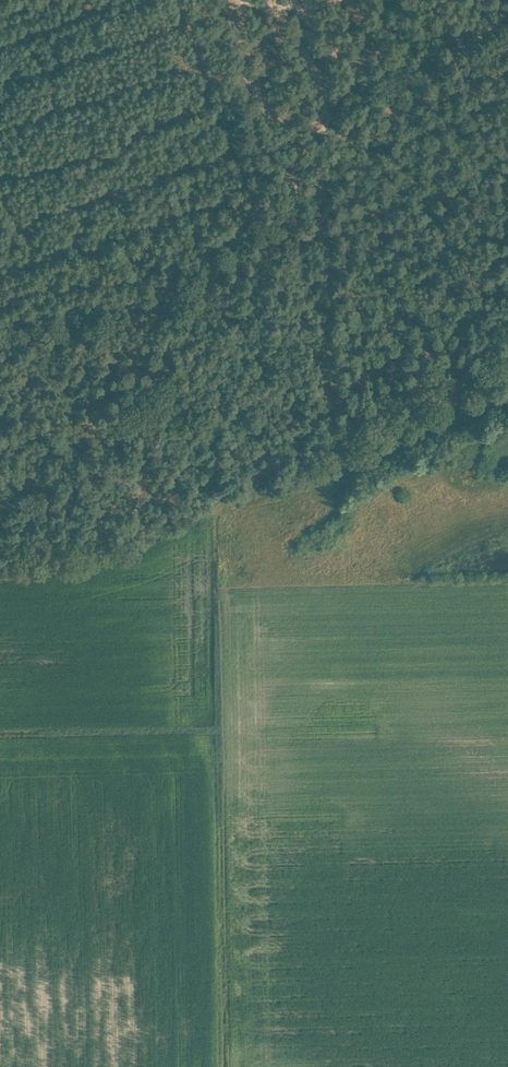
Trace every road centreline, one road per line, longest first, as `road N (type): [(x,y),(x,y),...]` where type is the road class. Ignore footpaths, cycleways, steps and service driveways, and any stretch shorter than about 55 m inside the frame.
road 1 (track): [(507,13),(314,183),(176,283),(119,303),(0,313)]

